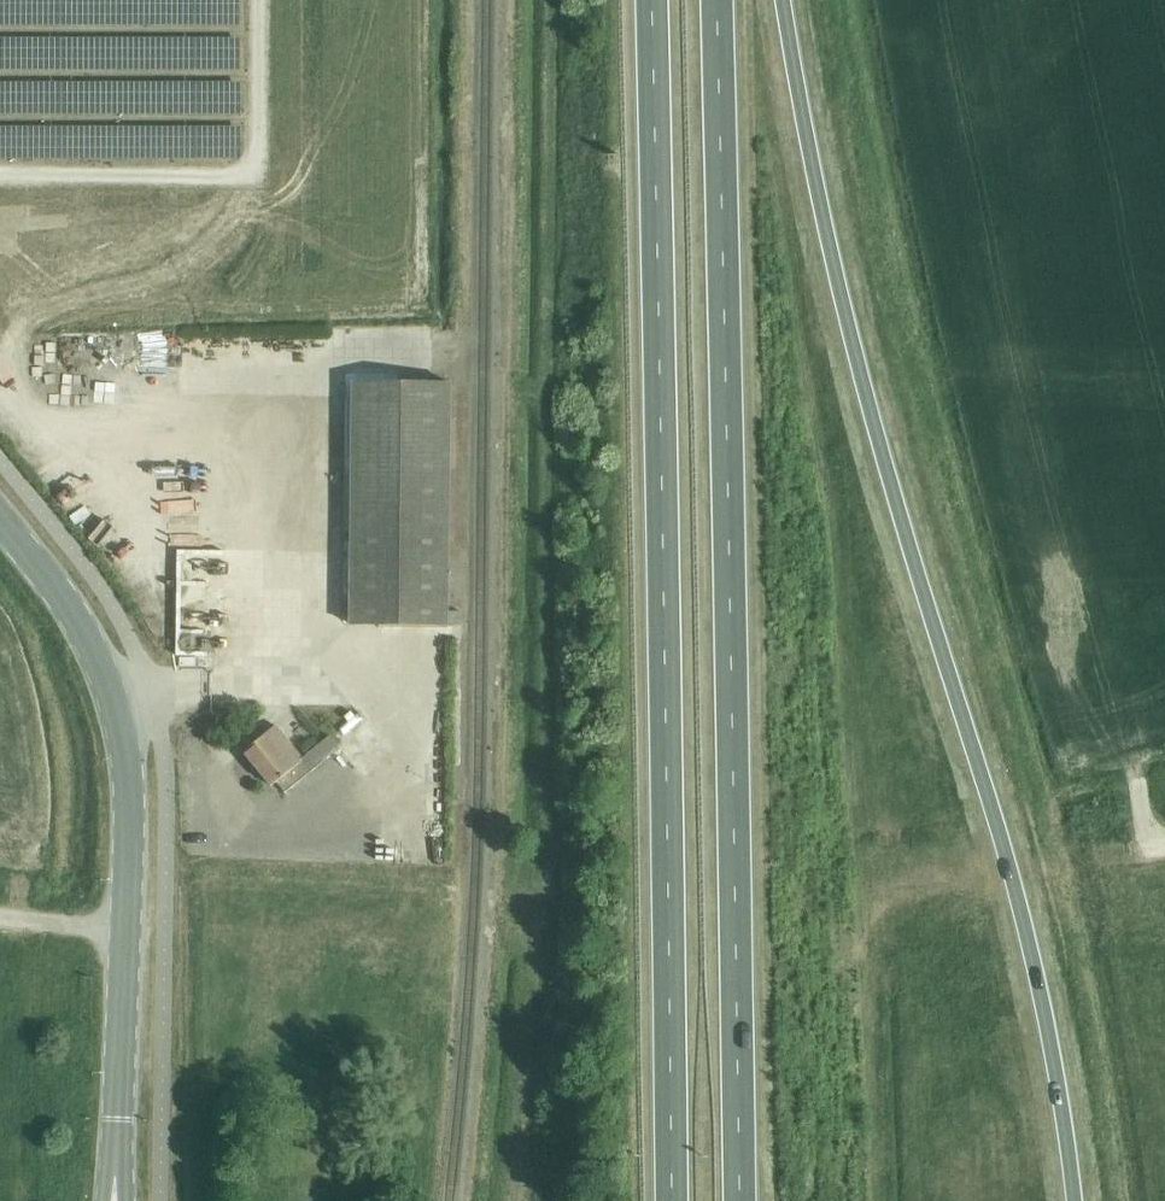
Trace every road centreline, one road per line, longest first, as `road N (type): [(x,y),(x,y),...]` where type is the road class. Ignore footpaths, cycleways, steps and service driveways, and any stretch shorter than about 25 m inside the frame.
road 1 (trunk): [(1073,1200),(1017,896),(829,257),(782,0)]
road 2 (trunk): [(740,1200),(715,0)]
road 3 (trunk): [(652,0),(672,1200)]
road 4 (tertiary): [(115,1200),(128,930),(121,707),(90,636),(0,518)]
road 5 (track): [(128,930),(0,922)]

